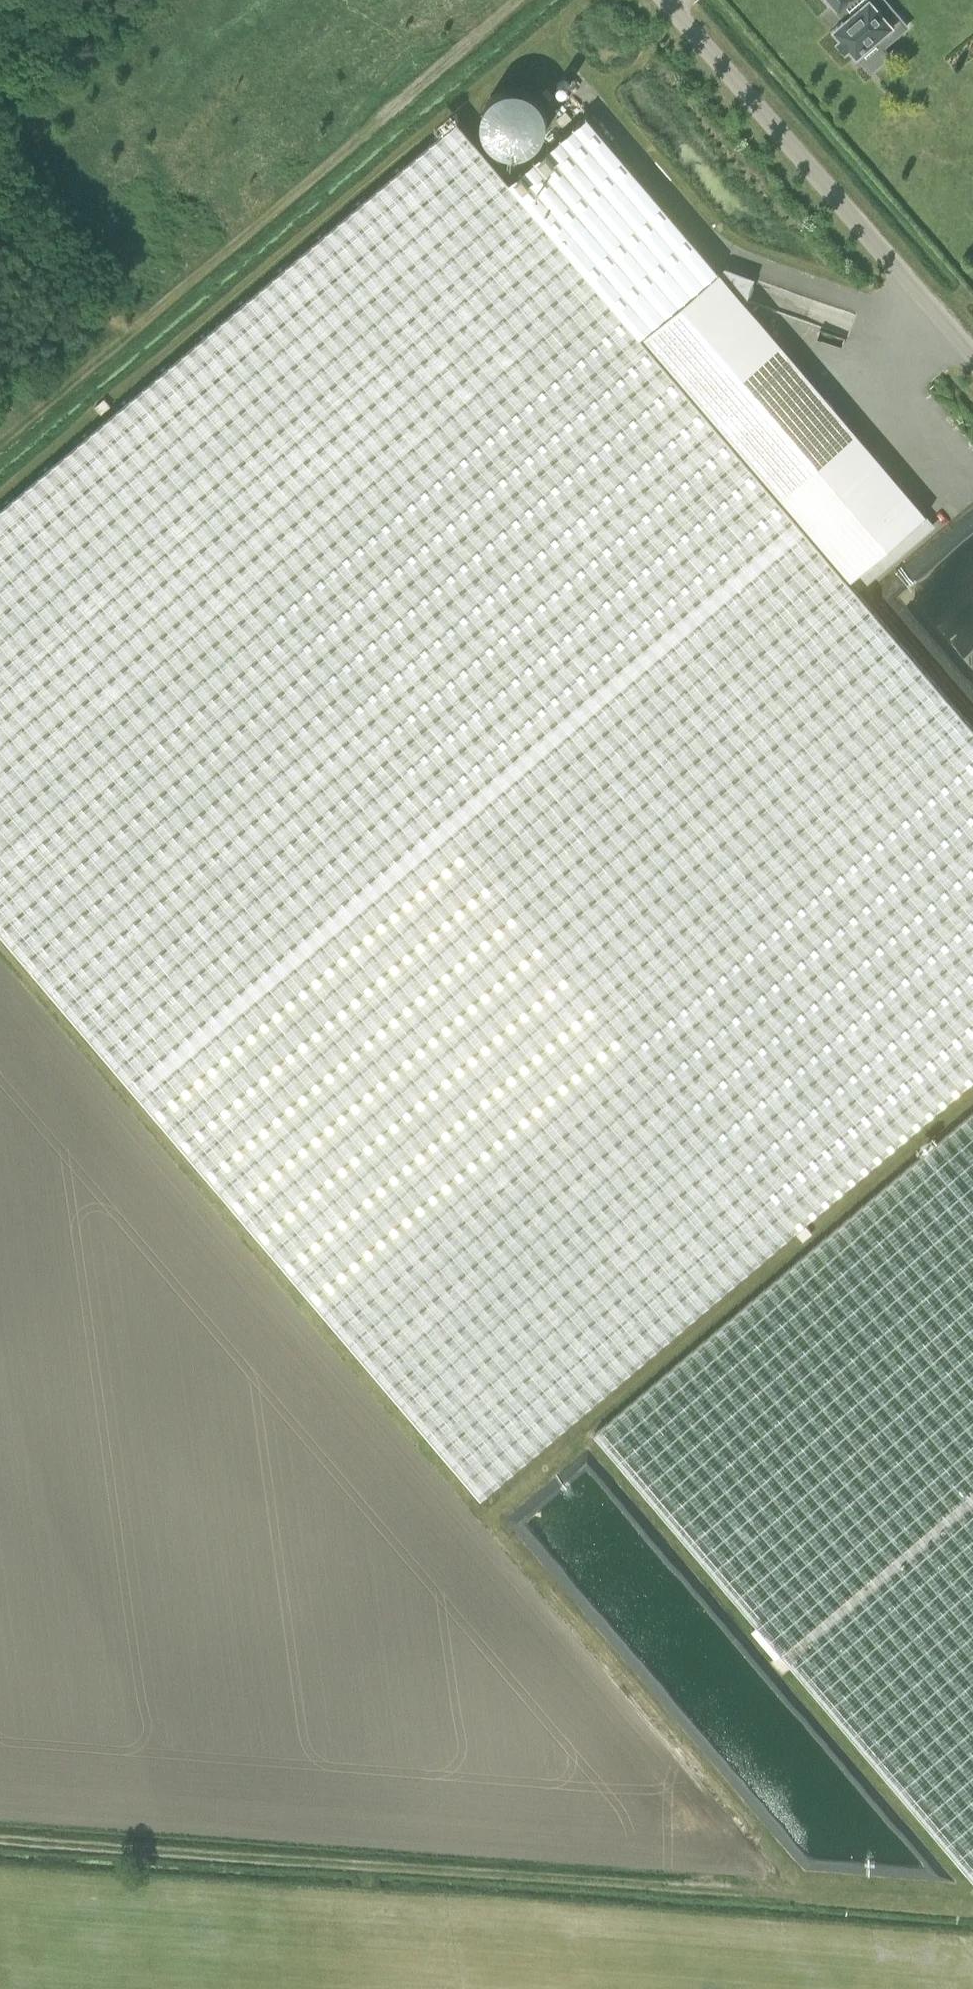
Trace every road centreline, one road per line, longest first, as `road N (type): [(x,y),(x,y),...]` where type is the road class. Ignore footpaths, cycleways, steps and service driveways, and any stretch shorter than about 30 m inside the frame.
road 1 (track): [(972,1911),(0,1844)]
road 2 (unclassified): [(972,361),(669,0)]

